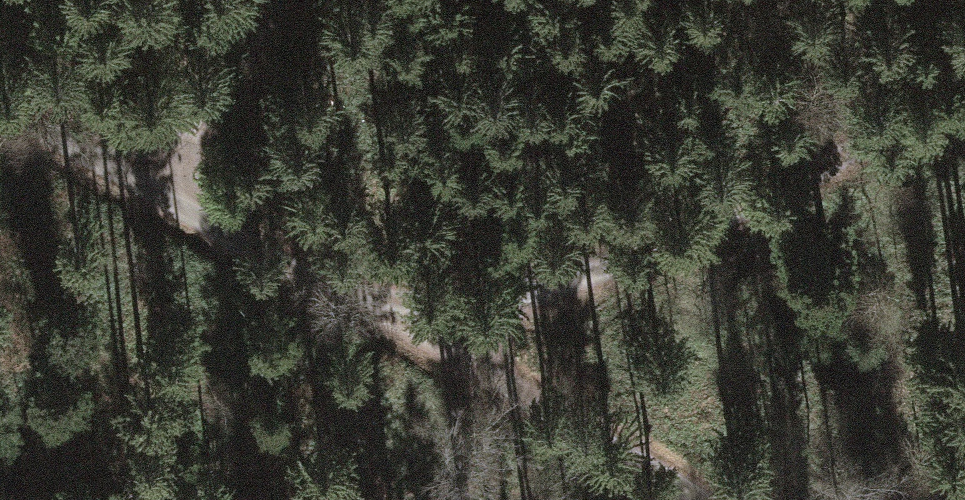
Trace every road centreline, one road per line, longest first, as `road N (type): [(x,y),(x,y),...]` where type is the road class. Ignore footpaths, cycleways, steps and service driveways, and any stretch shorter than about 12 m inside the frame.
road 1 (track): [(142,185),(702,499)]
road 2 (track): [(964,93),(610,276),(391,319)]
road 3 (track): [(273,0),(142,185)]
road 4 (track): [(0,107),(142,185)]

